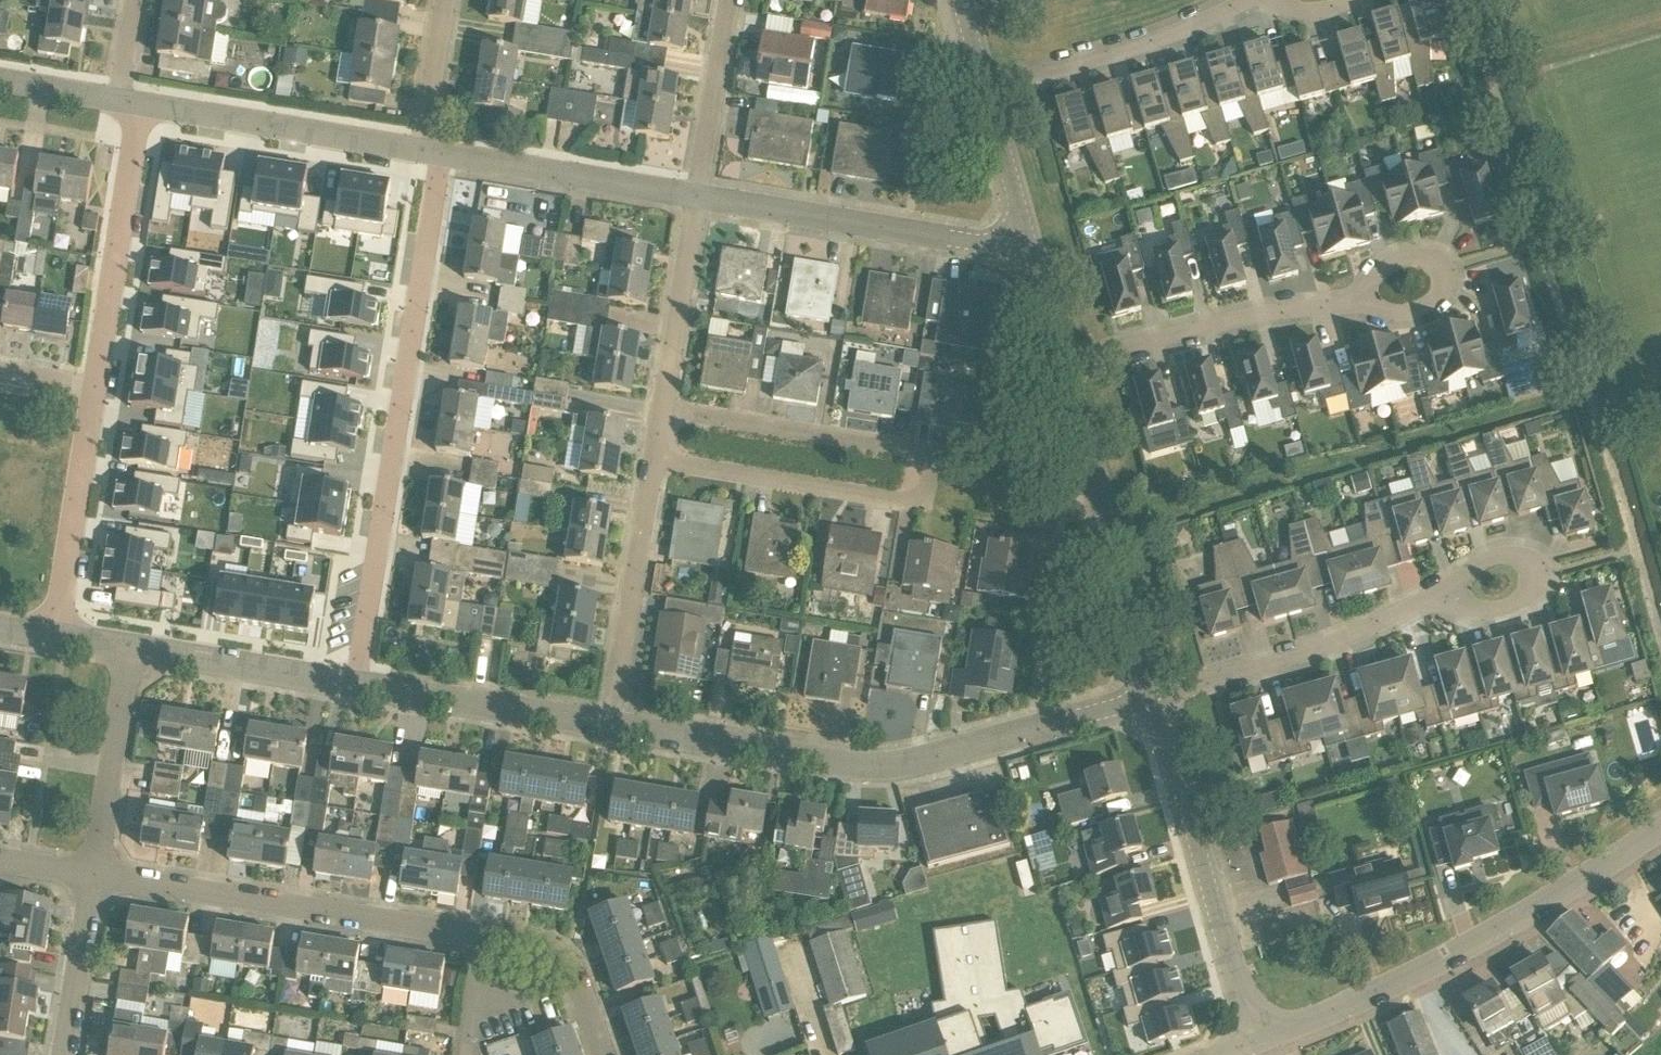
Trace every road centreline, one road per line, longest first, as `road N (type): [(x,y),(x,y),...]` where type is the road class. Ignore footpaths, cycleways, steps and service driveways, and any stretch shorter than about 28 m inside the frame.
road 1 (residential): [(667,409),(915,448),(930,461),(933,478),(926,494),(909,501),(658,459)]
road 2 (residential): [(1161,694),(899,765),(614,724)]
road 3 (residential): [(355,683),(440,155)]
road 4 (tertiary): [(1259,1040),(1429,967),(1660,829)]
road 5 (residential): [(488,938),(100,874)]
road 6 (unclassified): [(1161,694),(1259,1040)]
road 7 (unclassified): [(1066,359),(1161,694)]
road 8 (residential): [(1032,241),(992,242),(700,198)]
road 9 (residential): [(1161,694),(1343,641),(1457,591)]
road 10 (residential): [(1066,359),(1368,299)]
road 11 (residential): [(95,389),(143,107)]
road 12 (residential): [(988,85),(1258,0)]
road 13 (residential): [(420,152),(143,107)]
road 14 (residential): [(614,724),(658,459)]
road 15 (residential): [(700,198),(440,155)]
road 16 (residential): [(614,724),(355,683)]
road 17 (residential): [(59,634),(95,389)]
road 18 (residential): [(100,874),(133,649)]
road 19 (residential): [(355,683),(133,649)]
road 20 (residential): [(667,409),(700,198)]
road 21 (residential): [(1368,299),(1388,314),(1419,315),(1436,306),(1453,280),(1451,268),(1430,253),(1394,260),(1372,284)]
road 22 (residential): [(1457,591),(1474,613),(1493,616),(1532,597),(1543,573),(1535,559),(1504,552),(1463,577)]
road 23 (residential): [(700,198),(733,0)]
road 24 (residential): [(605,1054),(567,950),(488,938)]
road 25 (residential): [(68,1054),(100,874)]
road 26 (unclassified): [(988,85),(1032,241)]
road 27 (residential): [(420,152),(447,0)]
road 28 (unclassified): [(1032,241),(1066,359)]

